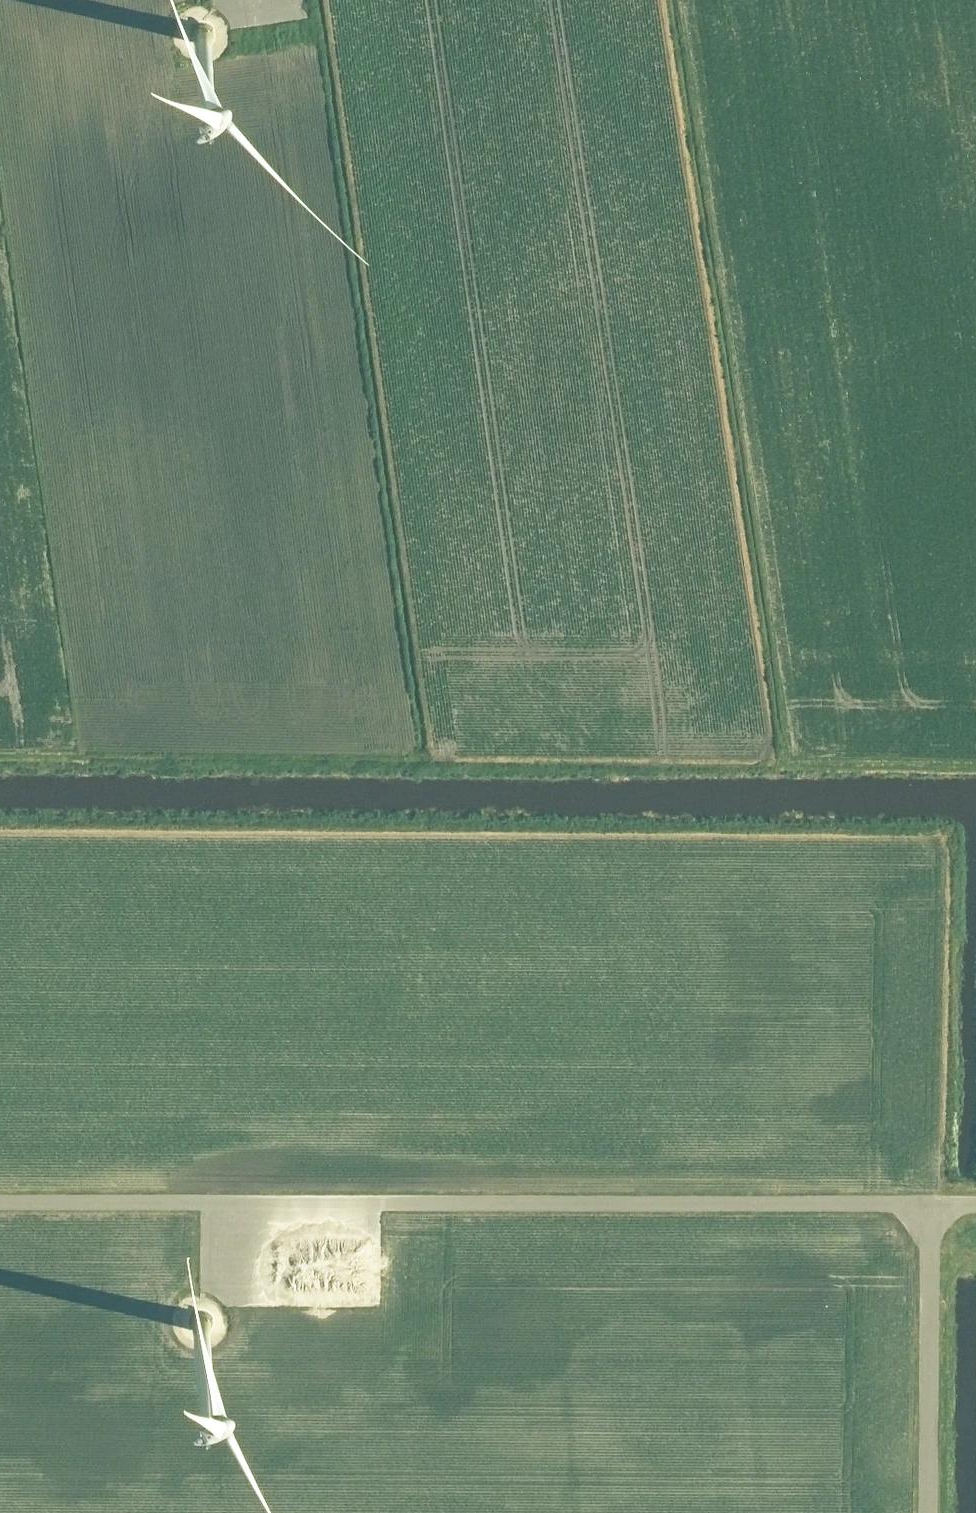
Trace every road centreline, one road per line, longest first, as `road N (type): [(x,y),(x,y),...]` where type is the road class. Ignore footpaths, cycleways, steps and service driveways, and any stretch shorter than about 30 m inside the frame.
road 1 (unclassified): [(929,1512),(931,1206)]

